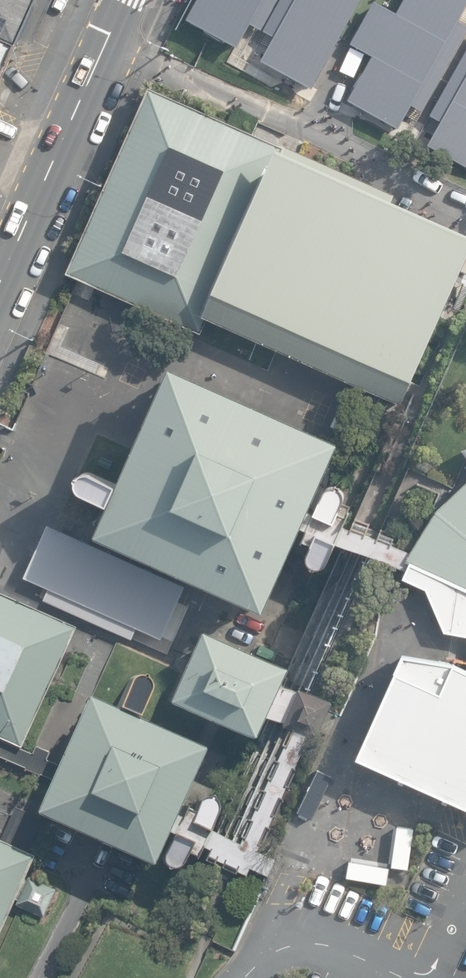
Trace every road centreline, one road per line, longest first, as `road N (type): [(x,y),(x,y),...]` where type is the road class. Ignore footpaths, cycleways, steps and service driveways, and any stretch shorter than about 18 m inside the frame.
road 1 (secondary): [(0,292),(128,0)]

